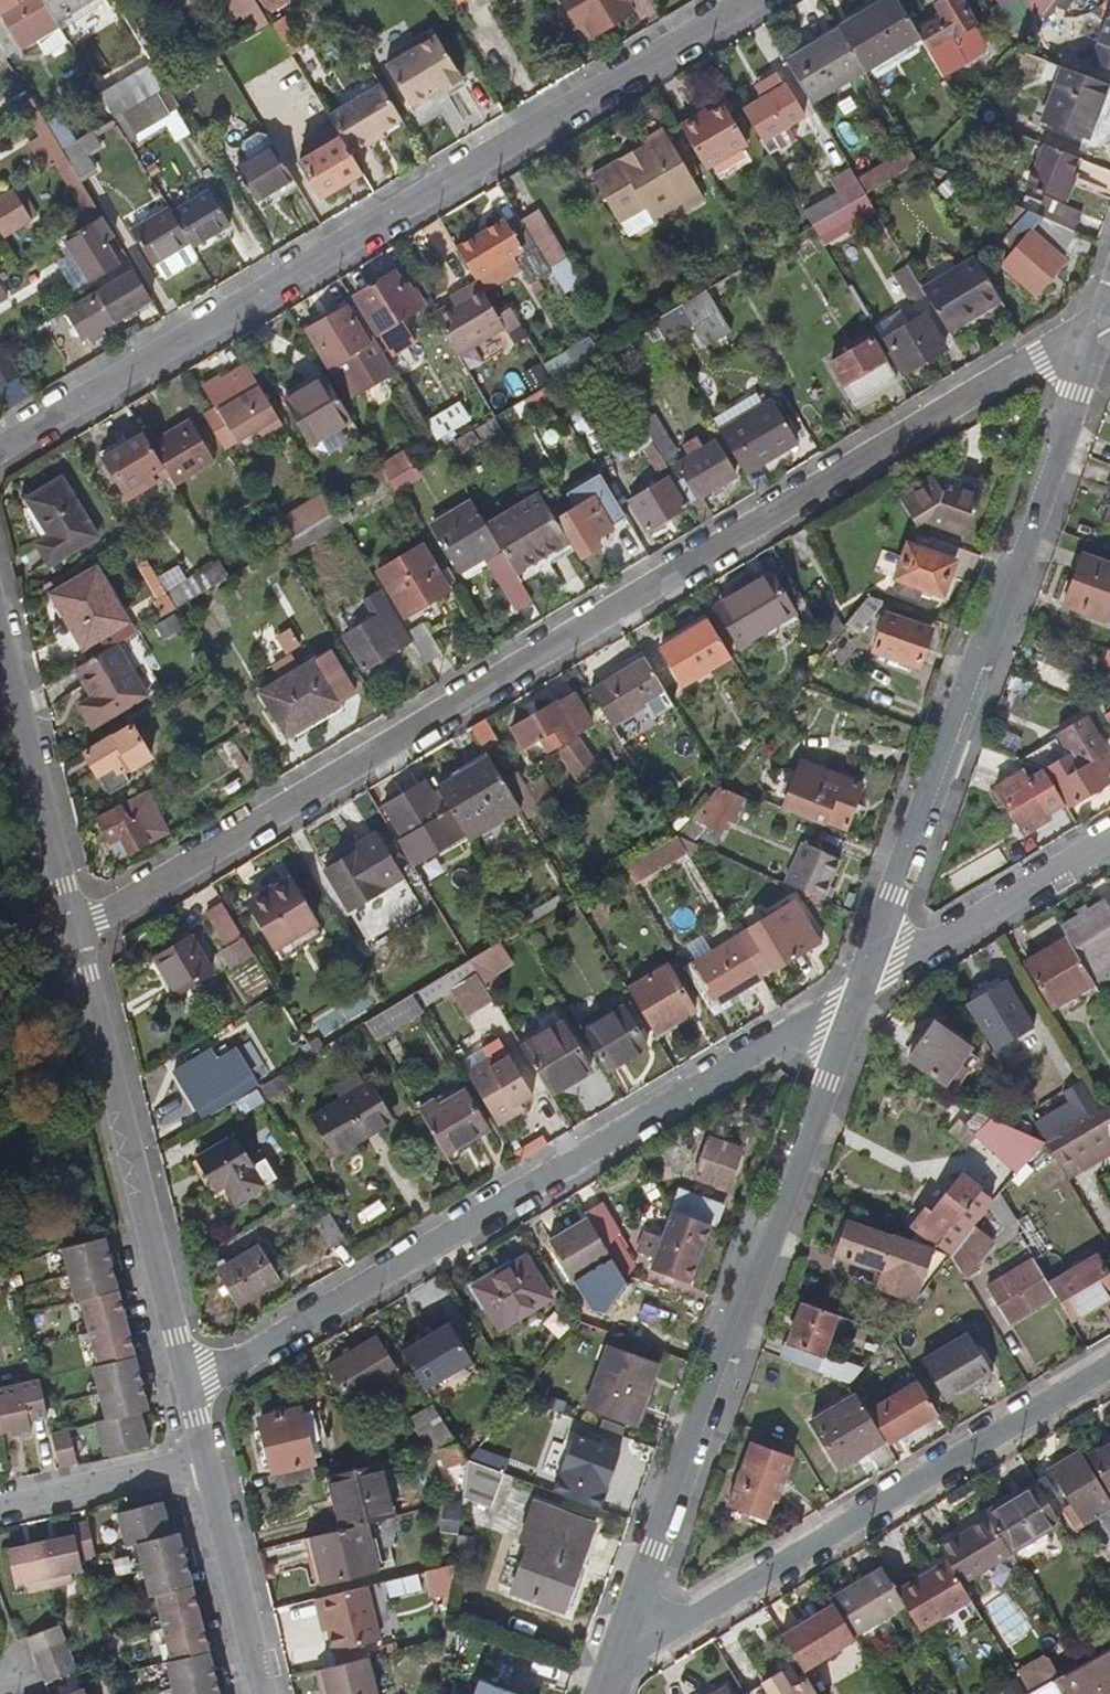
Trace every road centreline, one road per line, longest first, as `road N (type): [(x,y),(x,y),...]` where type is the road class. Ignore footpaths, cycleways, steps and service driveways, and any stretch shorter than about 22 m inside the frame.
road 1 (residential): [(1105,315),(77,931)]
road 2 (residential): [(0,450),(748,0)]
road 3 (residential): [(189,1389),(858,989)]
road 4 (residential): [(610,1670),(858,989)]
road 5 (residential): [(858,989),(1105,315)]
road 6 (residential): [(610,1670),(1109,1368)]
road 7 (residential): [(77,931),(189,1389)]
road 8 (residential): [(0,613),(77,931)]
road 9 (residential): [(1109,839),(858,989)]
road 10 (residential): [(206,1462),(265,1693)]
road 11 (residential): [(0,1506),(206,1462)]

